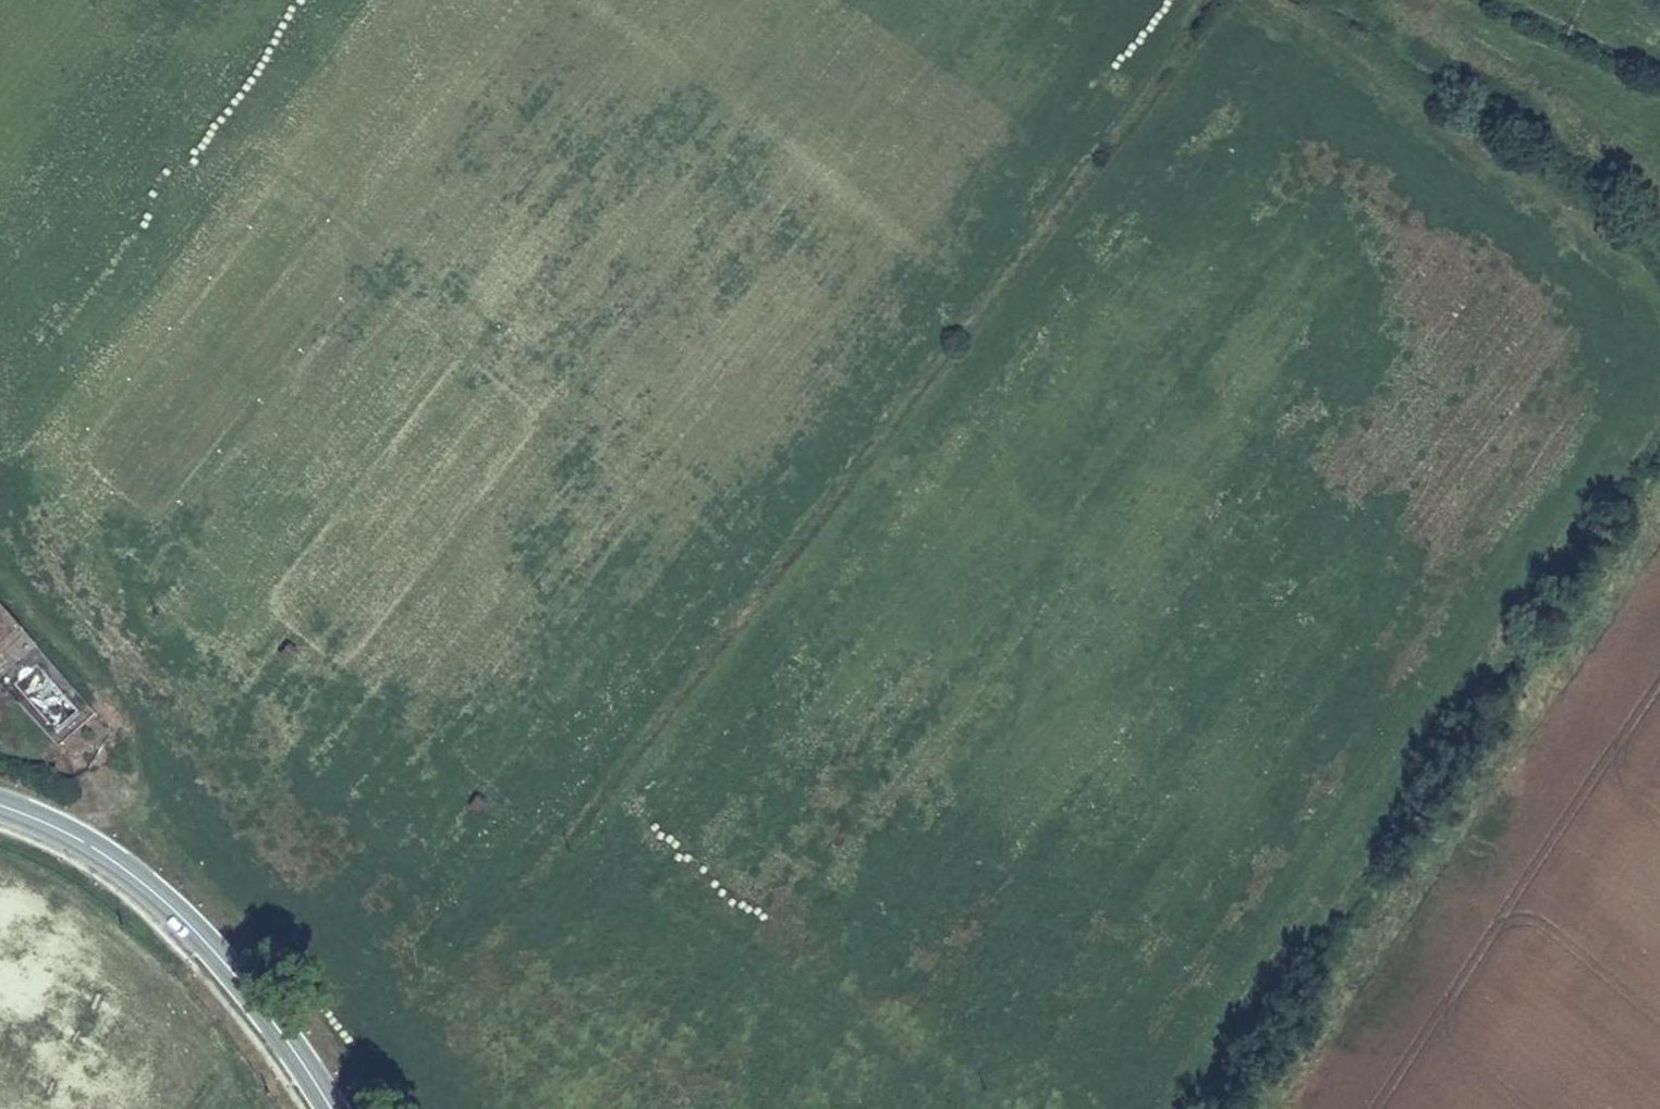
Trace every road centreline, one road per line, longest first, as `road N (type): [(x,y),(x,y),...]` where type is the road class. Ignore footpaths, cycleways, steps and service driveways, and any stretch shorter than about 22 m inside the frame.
road 1 (secondary): [(0,799),(96,841),(143,876),(213,941),(331,1108)]

